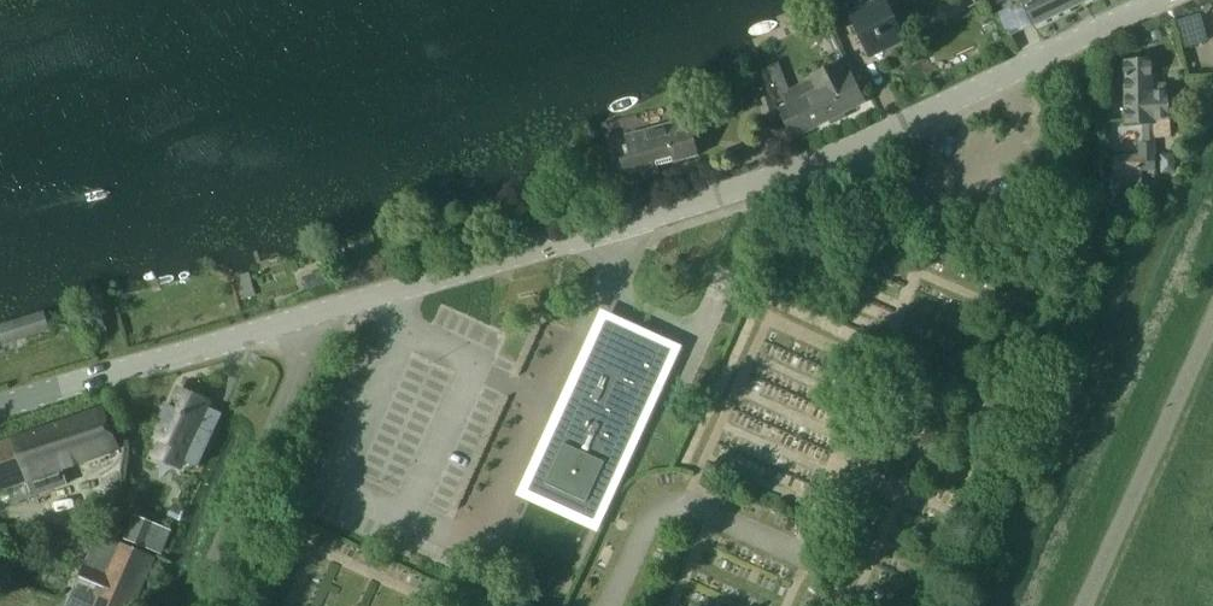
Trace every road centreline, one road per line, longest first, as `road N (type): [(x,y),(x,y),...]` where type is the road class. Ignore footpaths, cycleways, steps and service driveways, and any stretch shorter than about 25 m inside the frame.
road 1 (tertiary): [(0,404),(770,180),(1158,0)]

